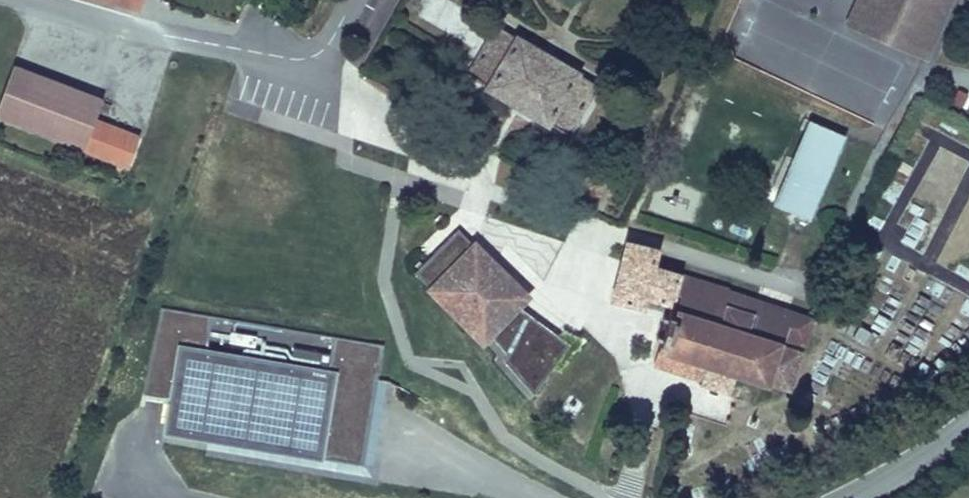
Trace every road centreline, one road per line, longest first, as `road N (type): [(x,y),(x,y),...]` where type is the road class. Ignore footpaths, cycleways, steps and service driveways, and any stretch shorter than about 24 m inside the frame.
road 1 (unclassified): [(33,0),(114,25),(307,59)]
road 2 (tertiary): [(855,497),(968,426)]

